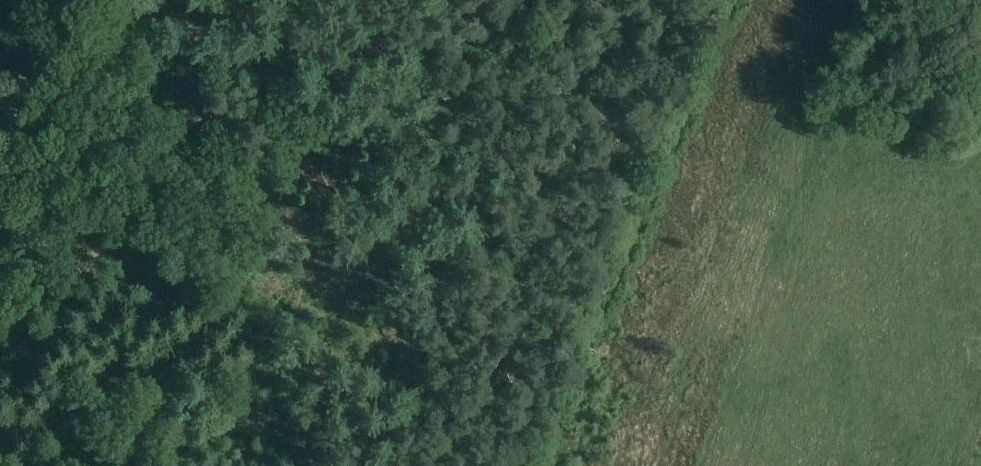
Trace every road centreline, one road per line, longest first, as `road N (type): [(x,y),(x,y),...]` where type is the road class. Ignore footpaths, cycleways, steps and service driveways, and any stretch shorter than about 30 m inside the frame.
road 1 (track): [(0,126),(54,0)]

